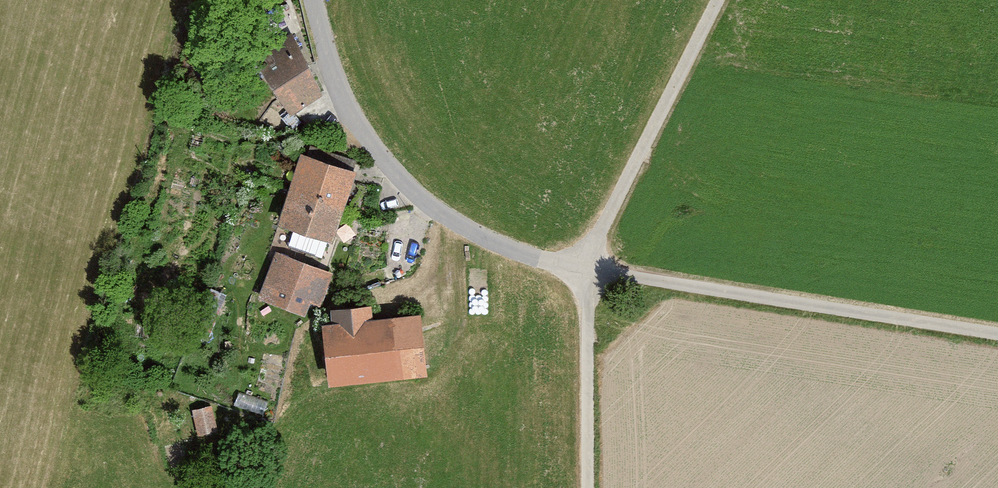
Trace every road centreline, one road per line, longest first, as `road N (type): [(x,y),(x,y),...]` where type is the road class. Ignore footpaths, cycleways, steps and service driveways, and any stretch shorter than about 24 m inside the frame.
road 1 (residential): [(313,0),(351,115),(410,194),(478,238),(593,269)]
road 2 (track): [(593,269),(997,332)]
road 3 (track): [(593,269),(608,214),(717,0)]
road 4 (unclassified): [(589,487),(593,269)]

